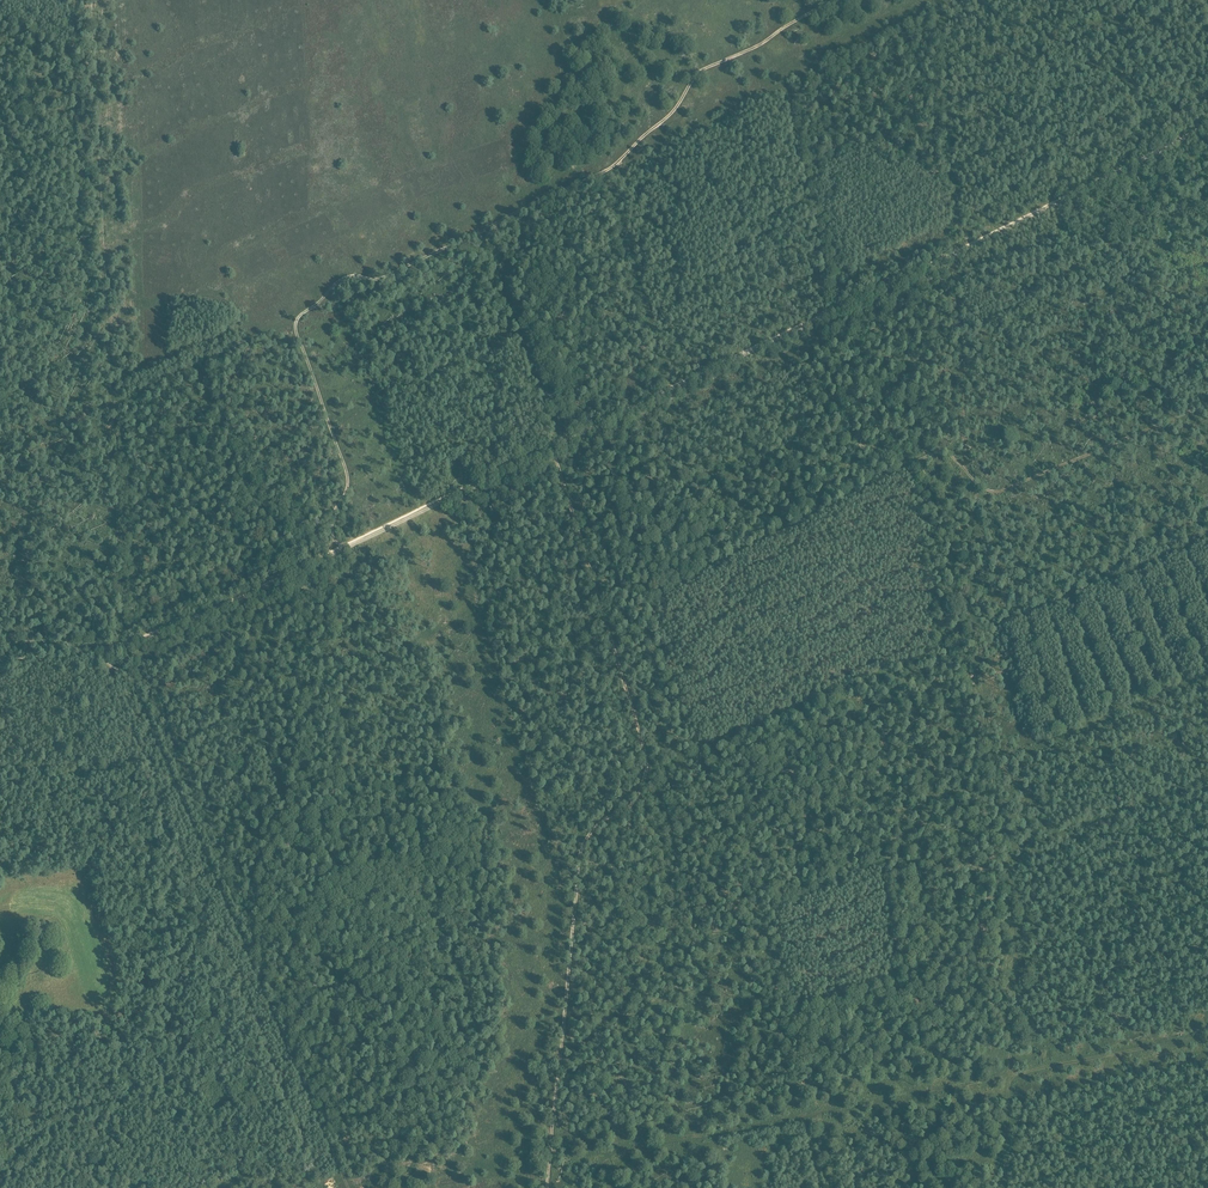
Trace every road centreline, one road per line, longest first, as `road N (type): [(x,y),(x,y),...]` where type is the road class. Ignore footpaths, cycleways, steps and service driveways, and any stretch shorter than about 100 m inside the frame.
road 1 (track): [(0,641),(127,644),(224,607),(1207,127)]
road 2 (track): [(340,551),(331,519),(347,488),(345,469),(297,318),(347,277),(382,279),(610,168),(672,114),(698,73),(826,0)]
road 3 (track): [(554,445),(647,789),(589,825),(581,843),(546,1187)]
road 4 (track): [(105,649),(107,662),(127,673),(346,1187)]
road 5 (track): [(1207,407),(979,498),(966,475),(954,253)]
road 6 (track): [(965,450),(941,452),(630,616),(600,604)]

